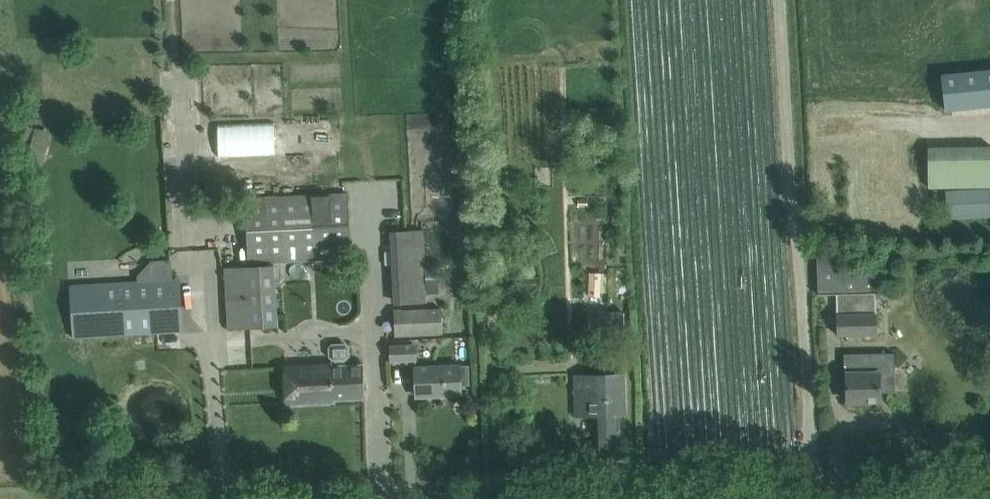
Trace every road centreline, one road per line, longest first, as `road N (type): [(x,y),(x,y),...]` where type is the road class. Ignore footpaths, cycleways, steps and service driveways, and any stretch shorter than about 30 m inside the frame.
road 1 (tertiary): [(443,498),(989,483)]
road 2 (track): [(779,0),(813,488)]

